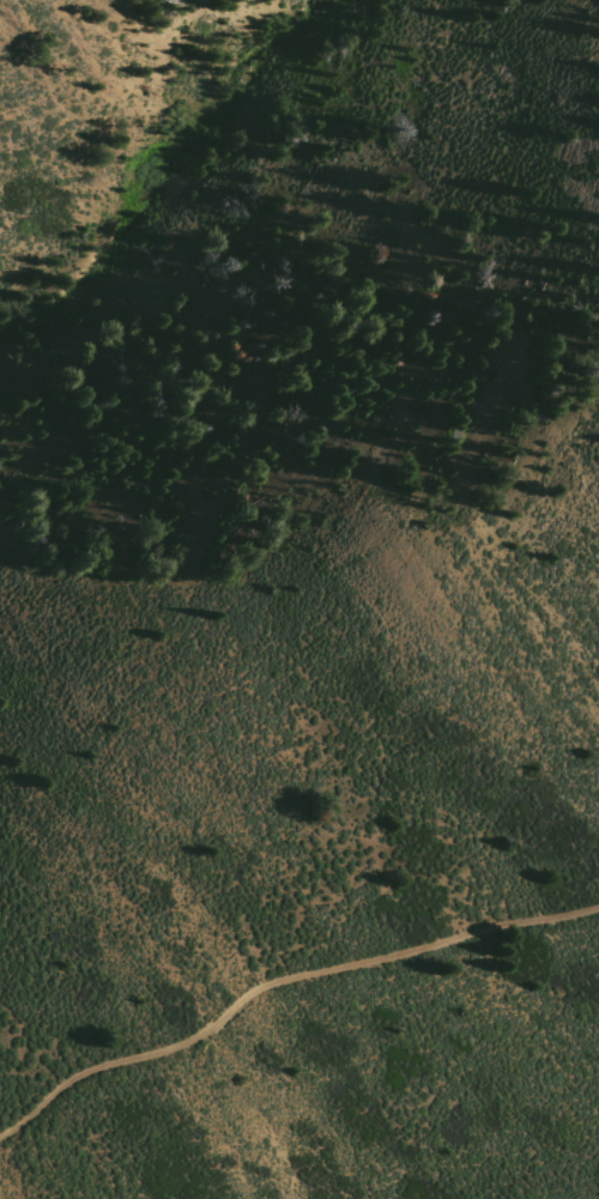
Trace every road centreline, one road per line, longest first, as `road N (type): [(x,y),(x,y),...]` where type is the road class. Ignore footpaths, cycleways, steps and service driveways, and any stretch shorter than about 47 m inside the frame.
road 1 (track): [(0,1131),(65,1082),(201,1030),(284,979),(598,903)]

